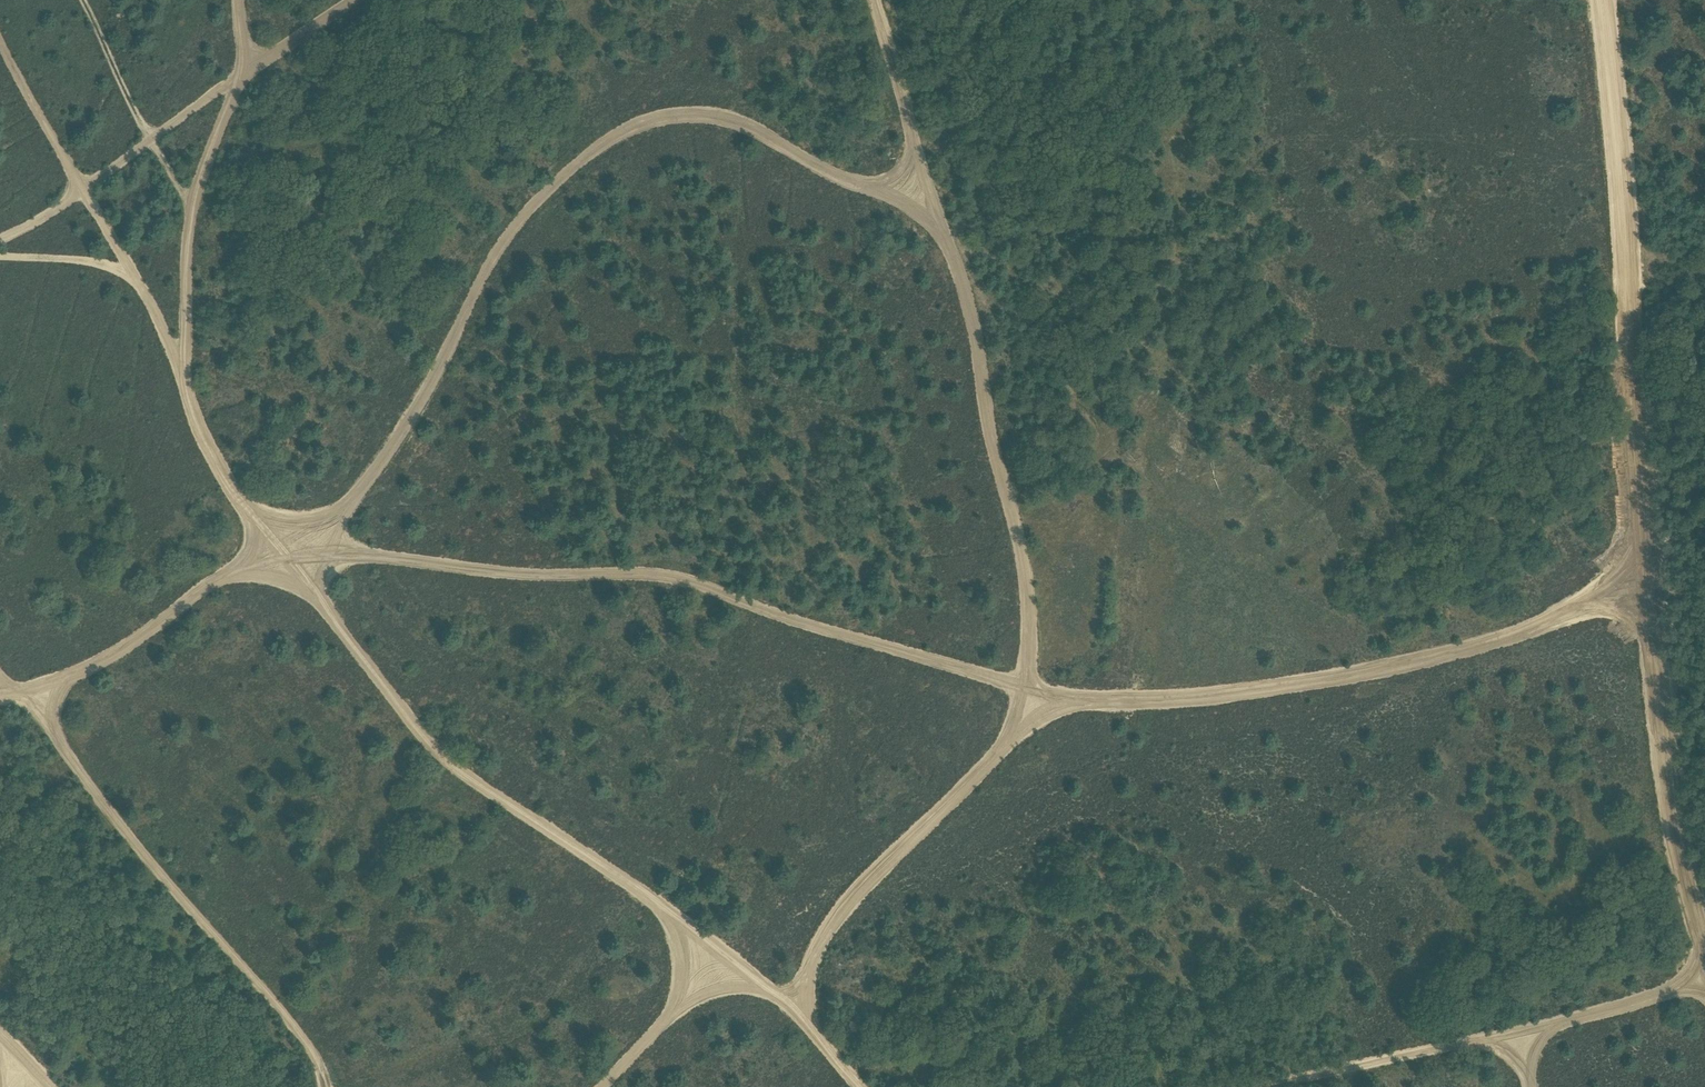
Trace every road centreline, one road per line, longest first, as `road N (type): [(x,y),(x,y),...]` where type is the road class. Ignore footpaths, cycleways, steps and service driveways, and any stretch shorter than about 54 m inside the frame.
road 1 (track): [(1600,0),(1632,291),(1651,636),(1678,856),(1704,962)]

